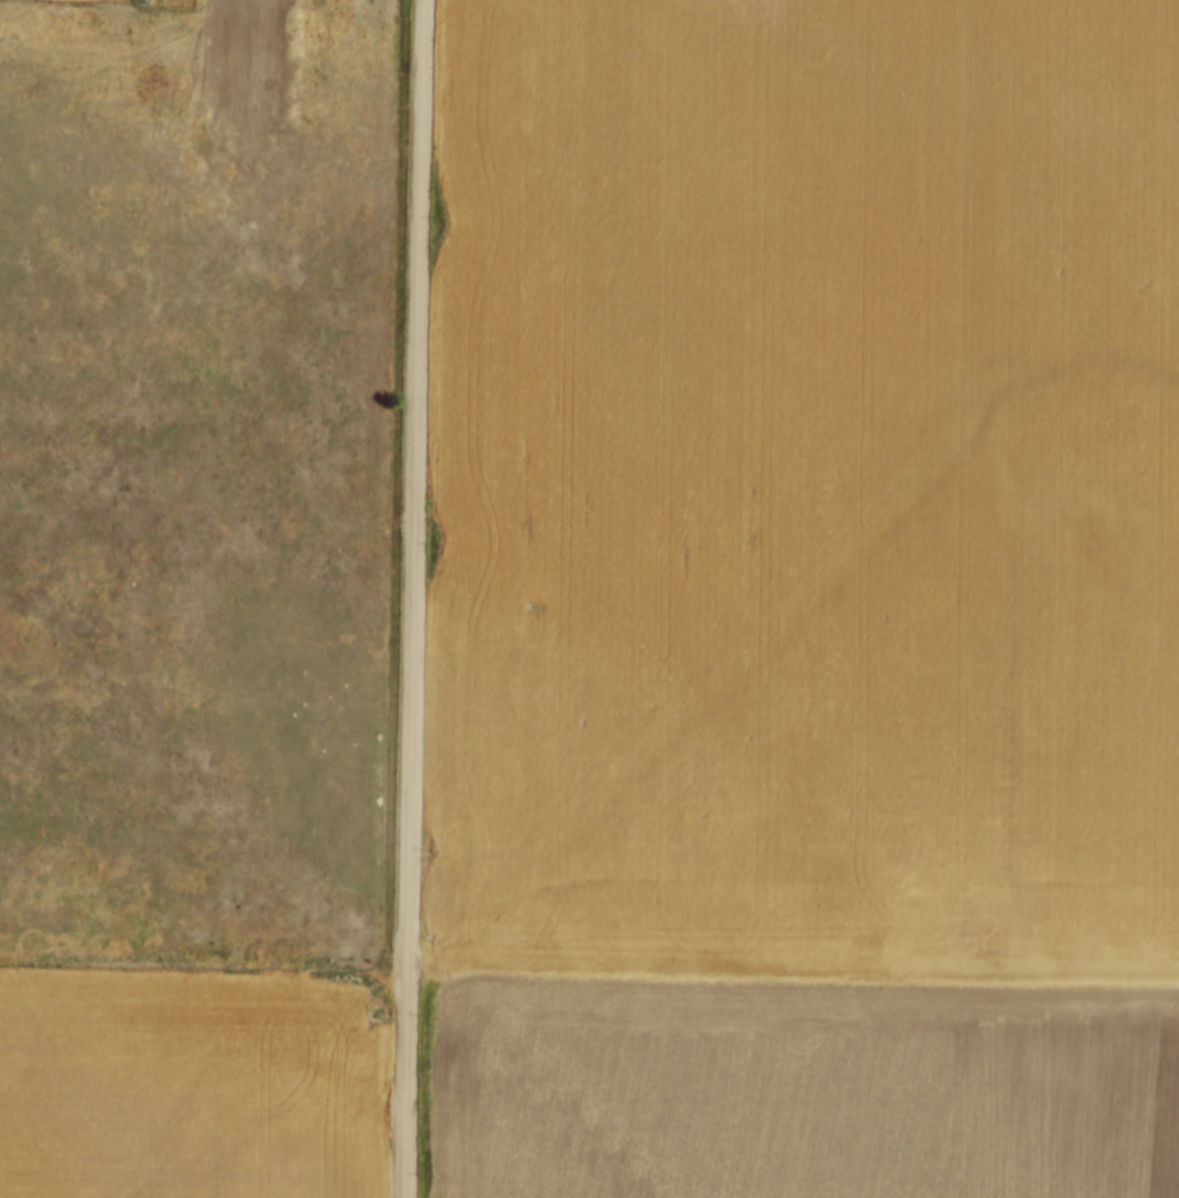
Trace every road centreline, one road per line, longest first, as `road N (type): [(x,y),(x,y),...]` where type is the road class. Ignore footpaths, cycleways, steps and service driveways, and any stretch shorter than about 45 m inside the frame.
road 1 (residential): [(407,1197),(424,0)]

